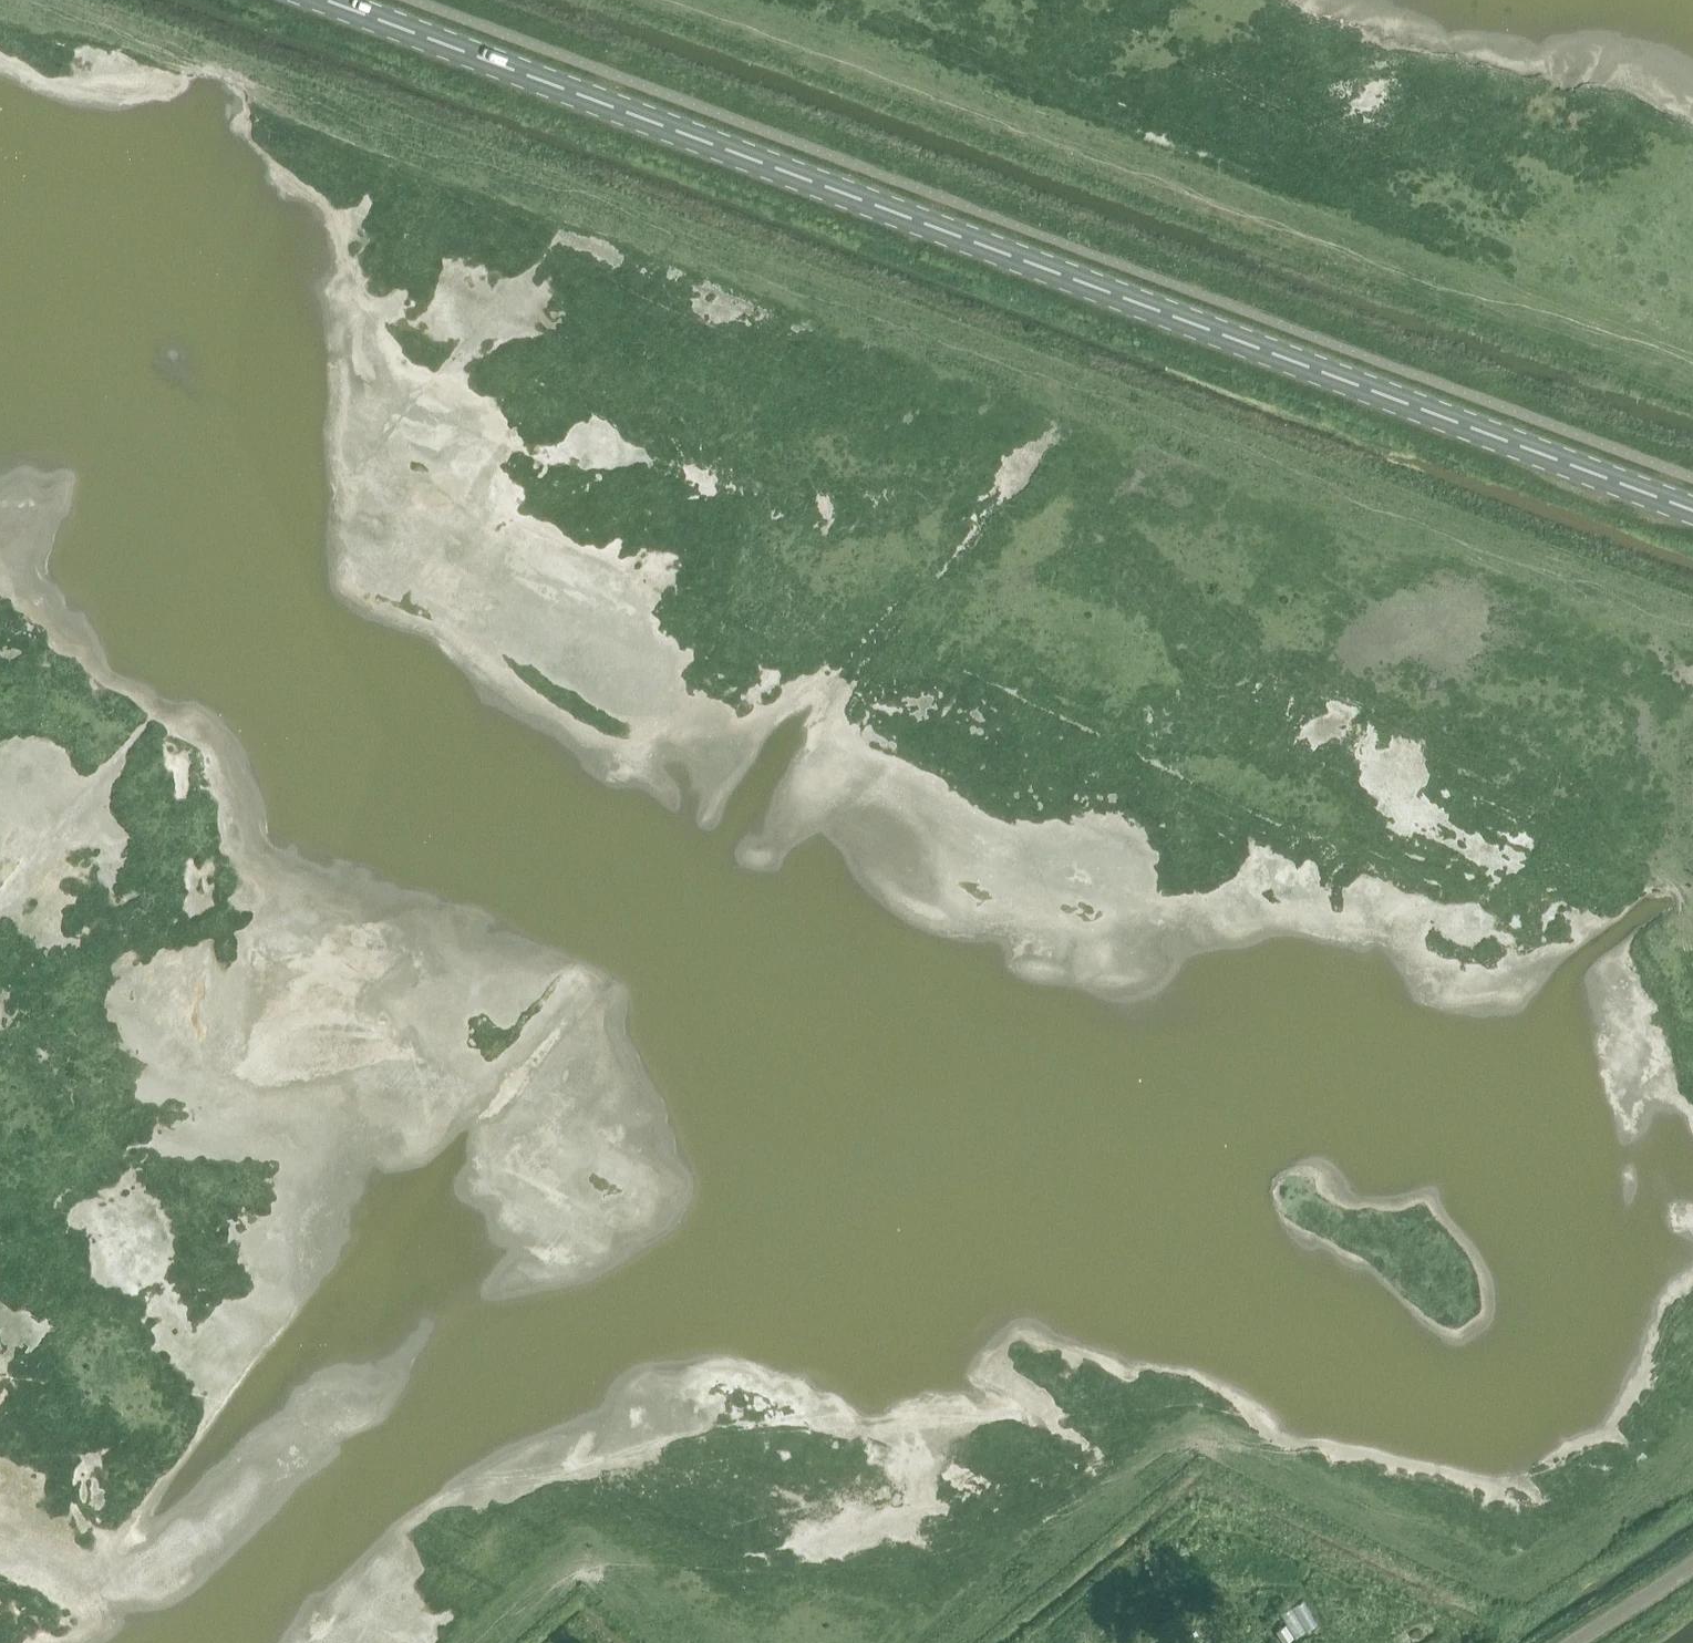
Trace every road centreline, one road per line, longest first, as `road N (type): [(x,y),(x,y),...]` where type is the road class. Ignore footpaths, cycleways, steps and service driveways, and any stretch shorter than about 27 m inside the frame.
road 1 (primary): [(1692,510),(324,0)]
road 2 (unclassified): [(1568,1642),(1692,1563)]

